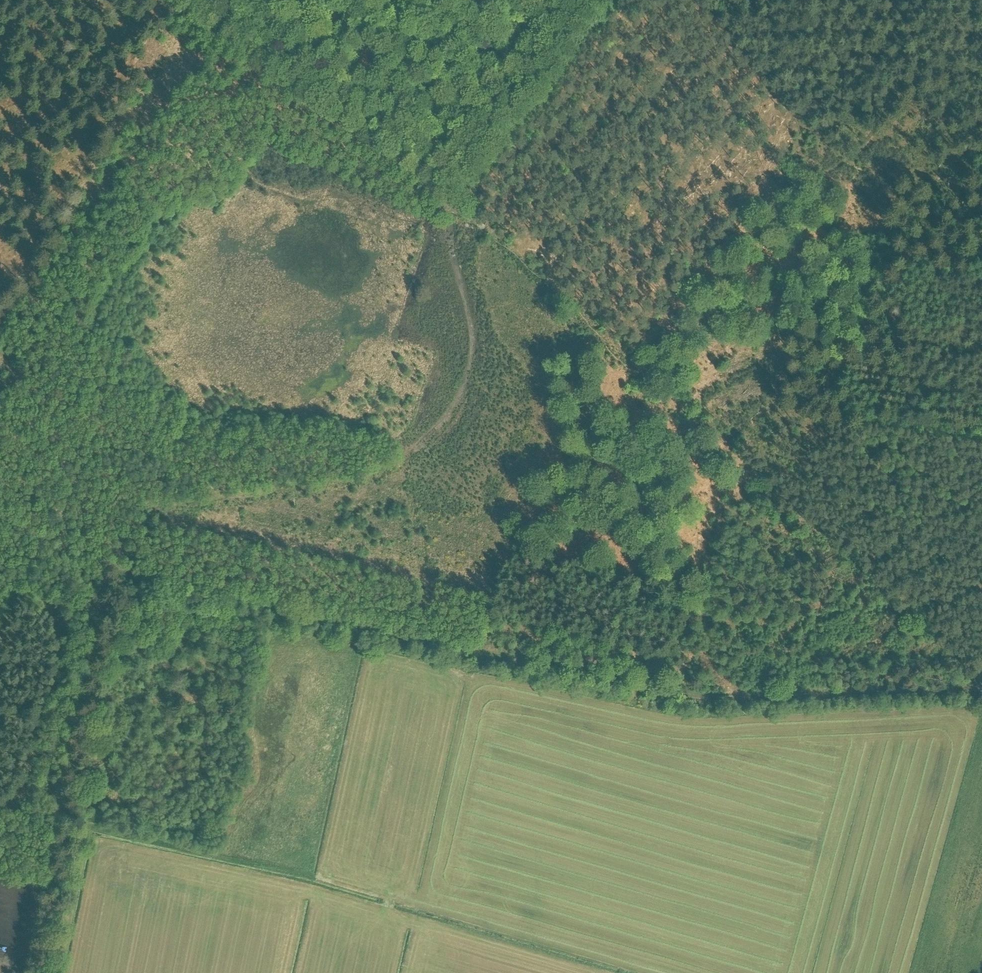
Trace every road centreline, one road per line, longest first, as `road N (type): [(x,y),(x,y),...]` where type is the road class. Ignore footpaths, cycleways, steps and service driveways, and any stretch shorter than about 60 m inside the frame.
road 1 (track): [(0,521),(148,580),(668,694),(981,689)]
road 2 (track): [(108,567),(144,523),(176,505),(290,492),(370,473),(430,437),(463,395),(473,345),(449,230),(456,207),(615,0)]
road 3 (track): [(157,0),(456,207),(603,338)]

